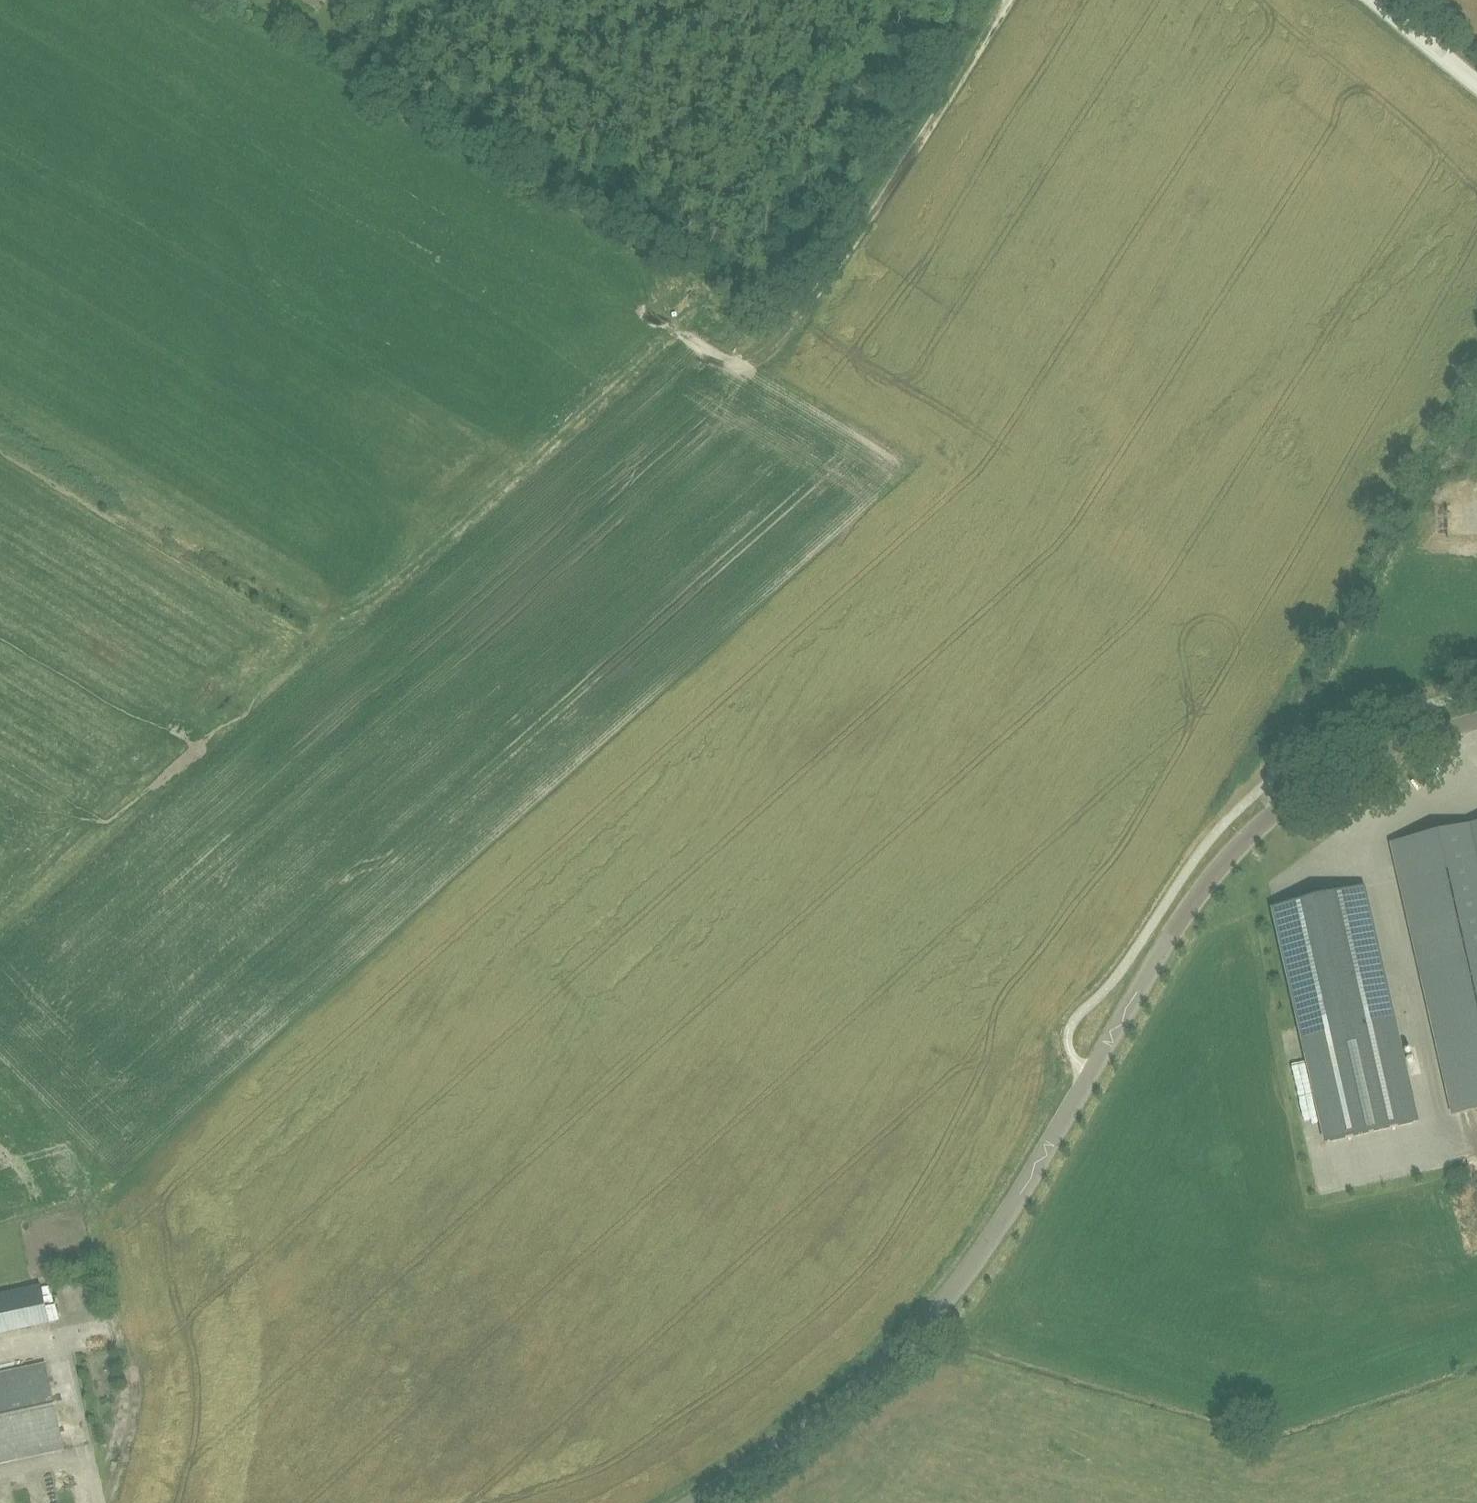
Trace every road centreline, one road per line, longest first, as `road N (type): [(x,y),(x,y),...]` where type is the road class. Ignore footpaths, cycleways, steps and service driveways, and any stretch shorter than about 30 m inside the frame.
road 1 (tertiary): [(711,1491),(838,1409),(914,1337),(967,1270),(1184,913),(1237,845),(1360,758),(1476,719)]

